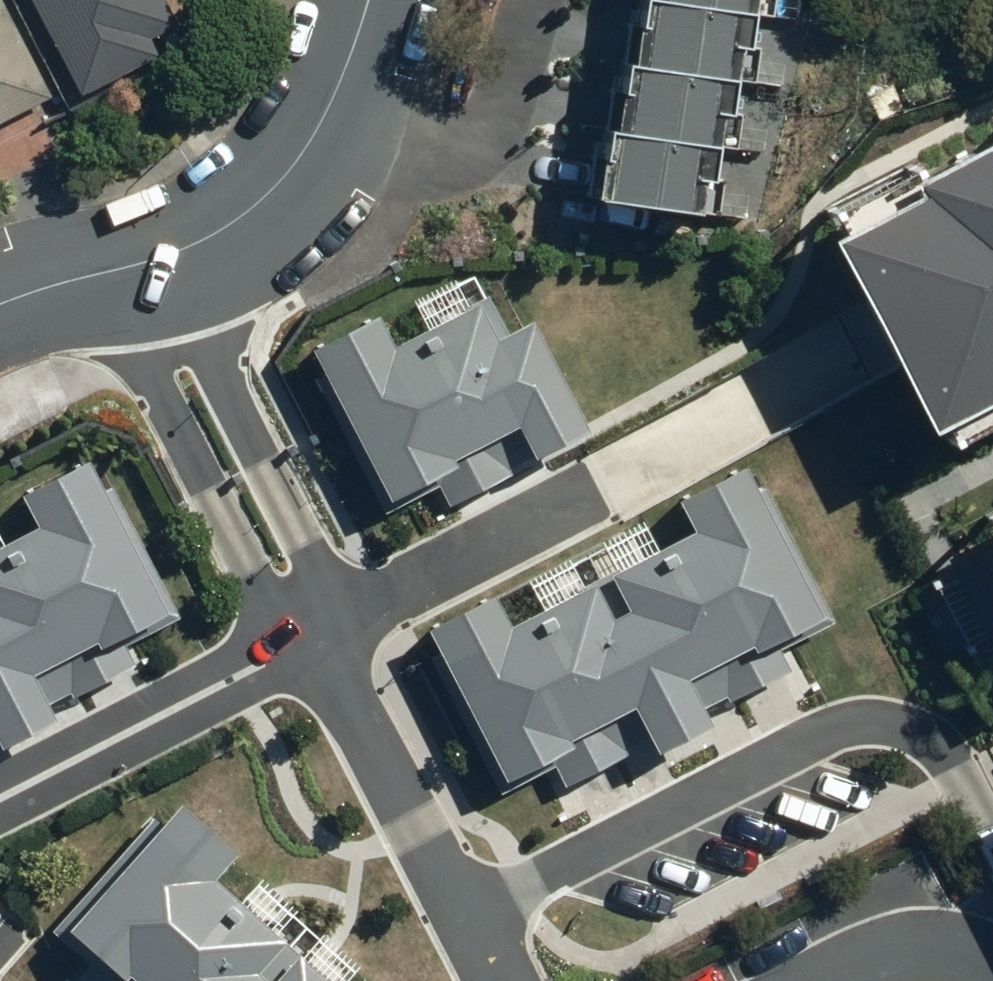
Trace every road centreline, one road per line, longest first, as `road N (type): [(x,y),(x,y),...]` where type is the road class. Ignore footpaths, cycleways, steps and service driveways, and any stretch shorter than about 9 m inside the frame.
road 1 (residential): [(461,888),(831,704),(898,697),(992,713)]
road 2 (residential): [(315,608),(796,367)]
road 3 (residential): [(136,264),(315,608)]
road 4 (residential): [(369,0),(346,86),(299,158),(215,231),(136,264)]
road 5 (residential): [(0,777),(315,608)]
road 6 (residential): [(315,608),(461,888)]
road 7 (residential): [(839,980),(909,946),(966,938),(992,945)]
road 8 (residential): [(136,264),(0,297)]

